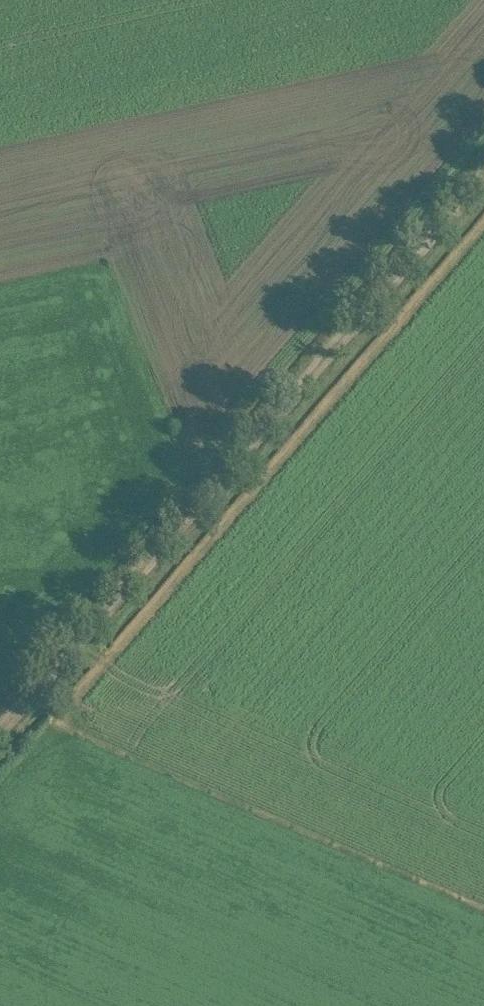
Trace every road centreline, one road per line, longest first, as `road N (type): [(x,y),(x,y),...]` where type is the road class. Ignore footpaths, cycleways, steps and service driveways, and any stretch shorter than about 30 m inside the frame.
road 1 (track): [(0,736),(483,177)]

